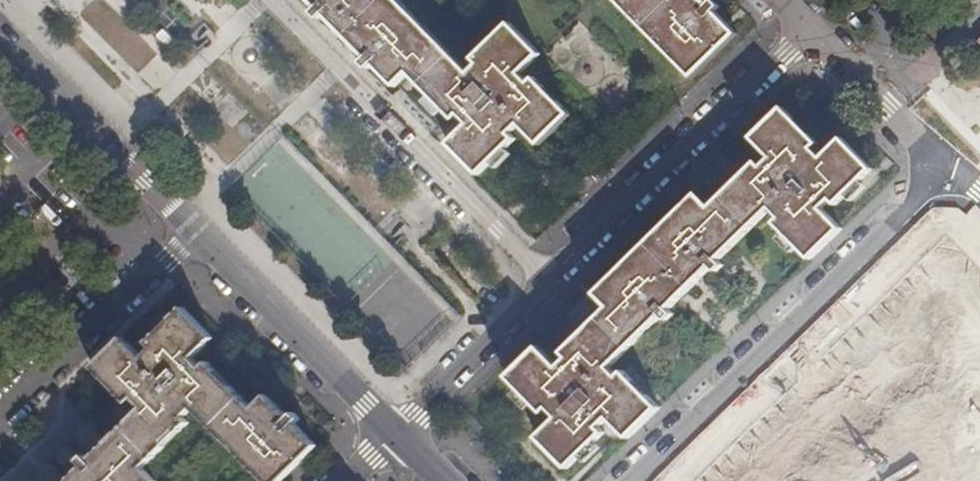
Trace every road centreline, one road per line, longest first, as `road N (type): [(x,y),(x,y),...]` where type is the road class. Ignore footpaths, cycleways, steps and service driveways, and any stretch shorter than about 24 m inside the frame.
road 1 (residential): [(633,480),(910,206),(917,162)]
road 2 (residential): [(270,0),(550,283)]
road 3 (residential): [(808,29),(550,283)]
road 4 (residential): [(195,232),(398,434)]
road 5 (residential): [(0,34),(195,232)]
road 6 (residential): [(195,232),(0,425)]
road 7 (residential): [(550,283),(398,434)]
road 8 (residential): [(917,162),(913,138),(808,29)]

